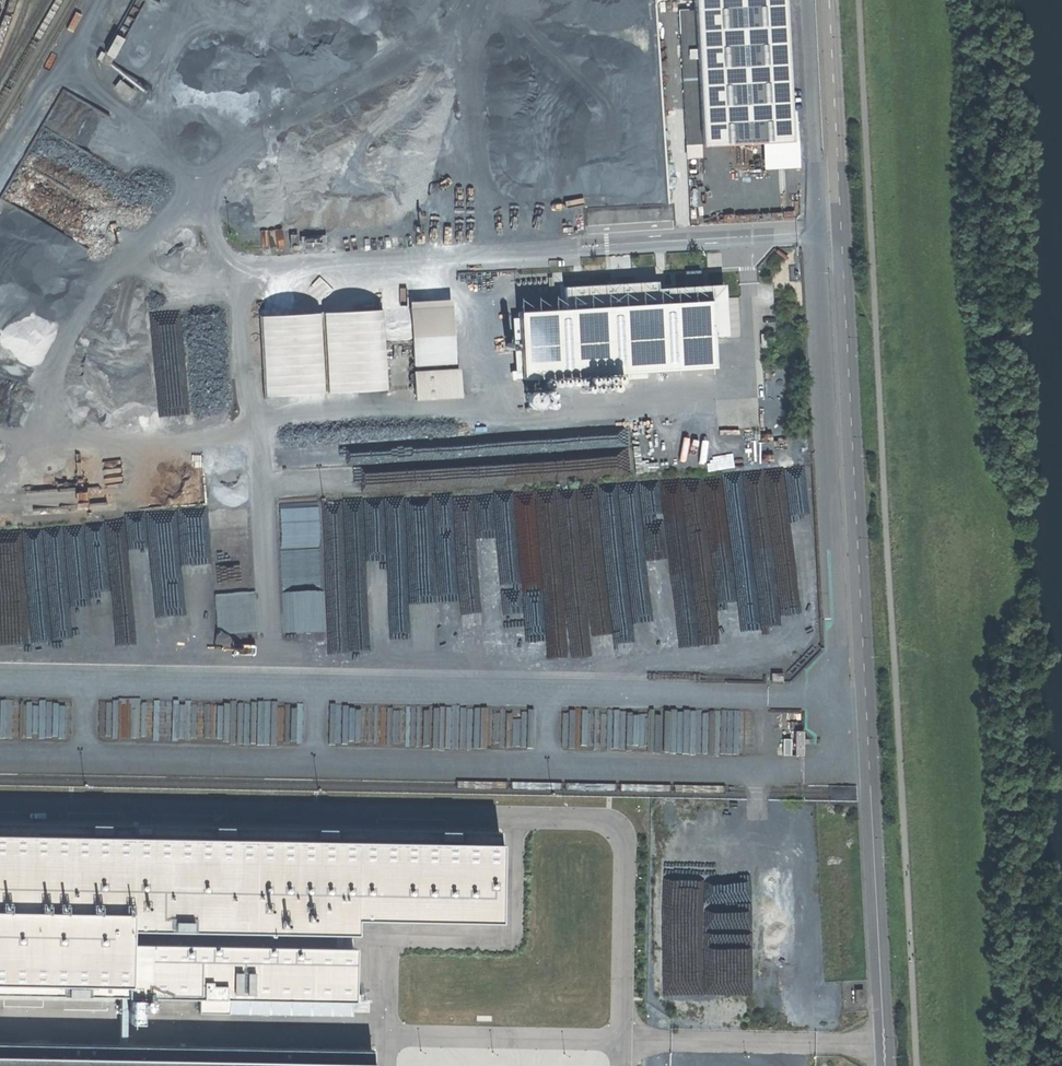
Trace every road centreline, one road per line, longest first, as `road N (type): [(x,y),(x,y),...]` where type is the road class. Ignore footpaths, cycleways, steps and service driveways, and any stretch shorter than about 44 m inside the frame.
road 1 (tertiary): [(887,1065),(829,0)]

